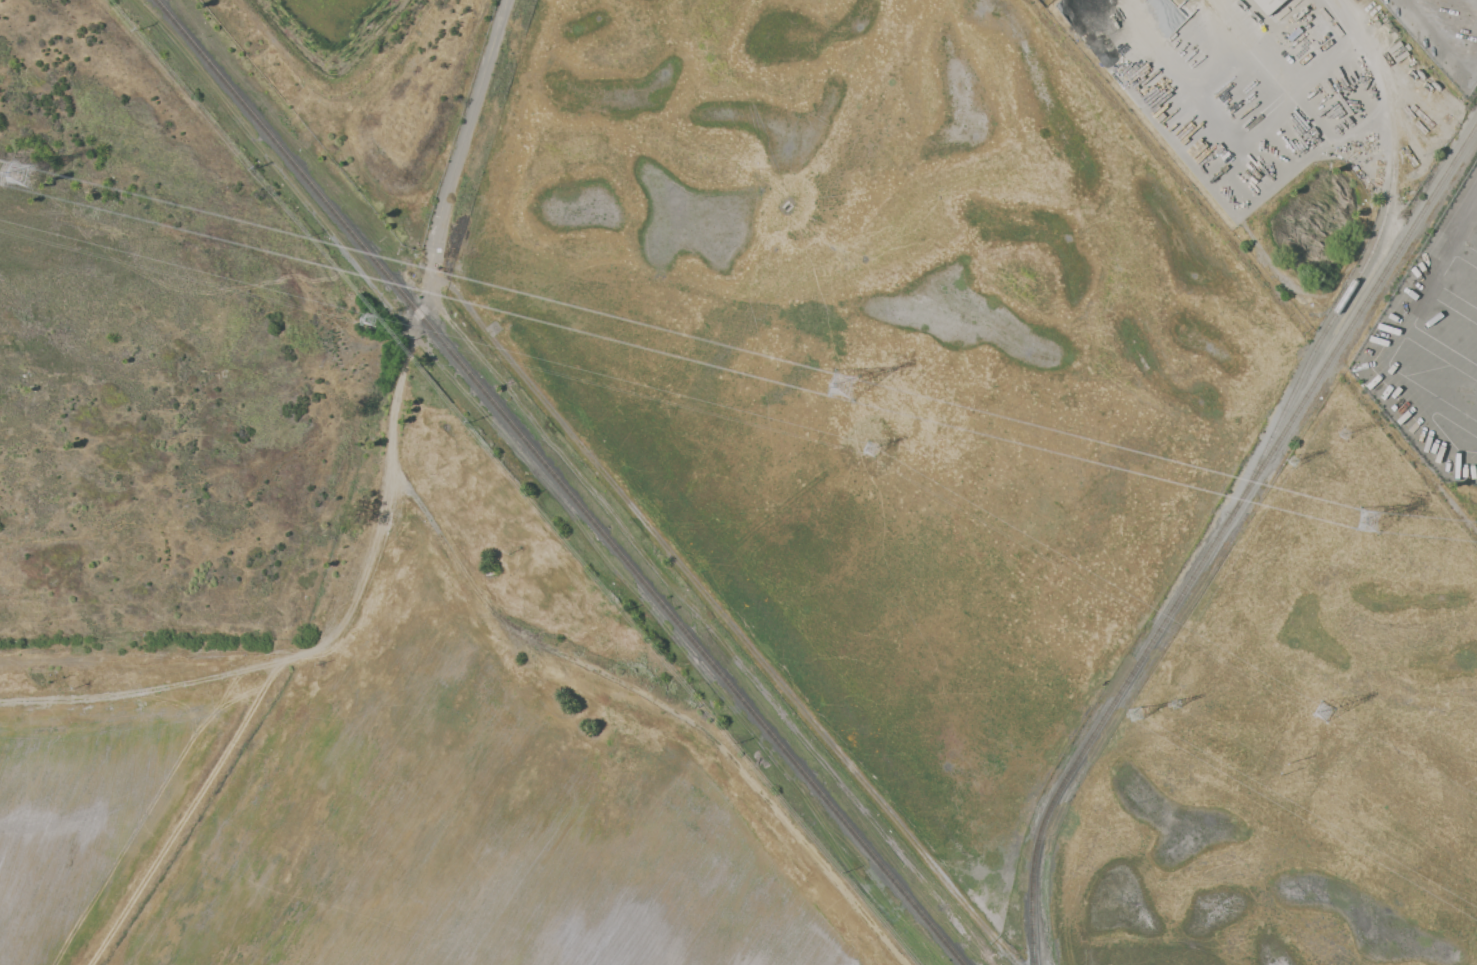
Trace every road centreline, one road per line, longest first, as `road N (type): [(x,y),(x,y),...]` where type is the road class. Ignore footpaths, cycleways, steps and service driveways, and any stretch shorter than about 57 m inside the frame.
road 1 (residential): [(426,274),(403,366),(382,519),(352,606),(334,633),(311,651),(208,679),(81,699)]
road 2 (residential): [(510,0),(426,274)]

